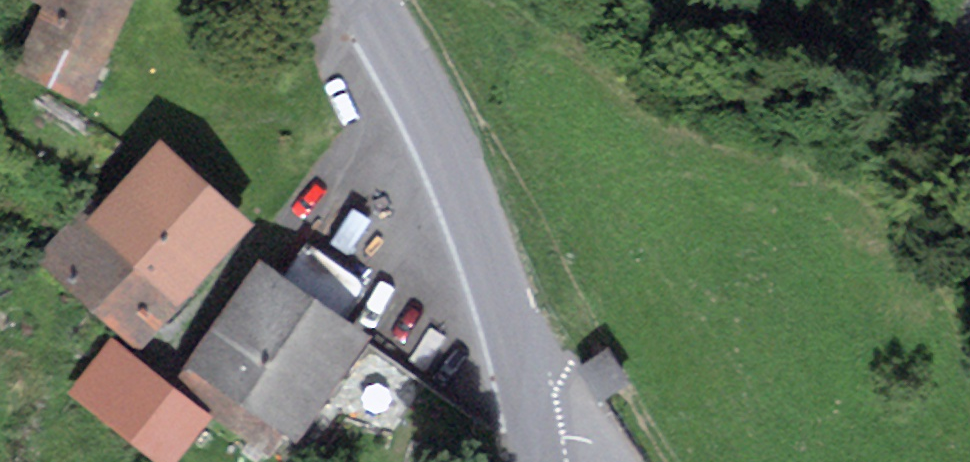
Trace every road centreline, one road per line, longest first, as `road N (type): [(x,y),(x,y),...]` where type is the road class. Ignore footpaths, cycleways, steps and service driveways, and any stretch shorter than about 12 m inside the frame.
road 1 (tertiary): [(370,0),(459,174),(500,289),(534,436)]

